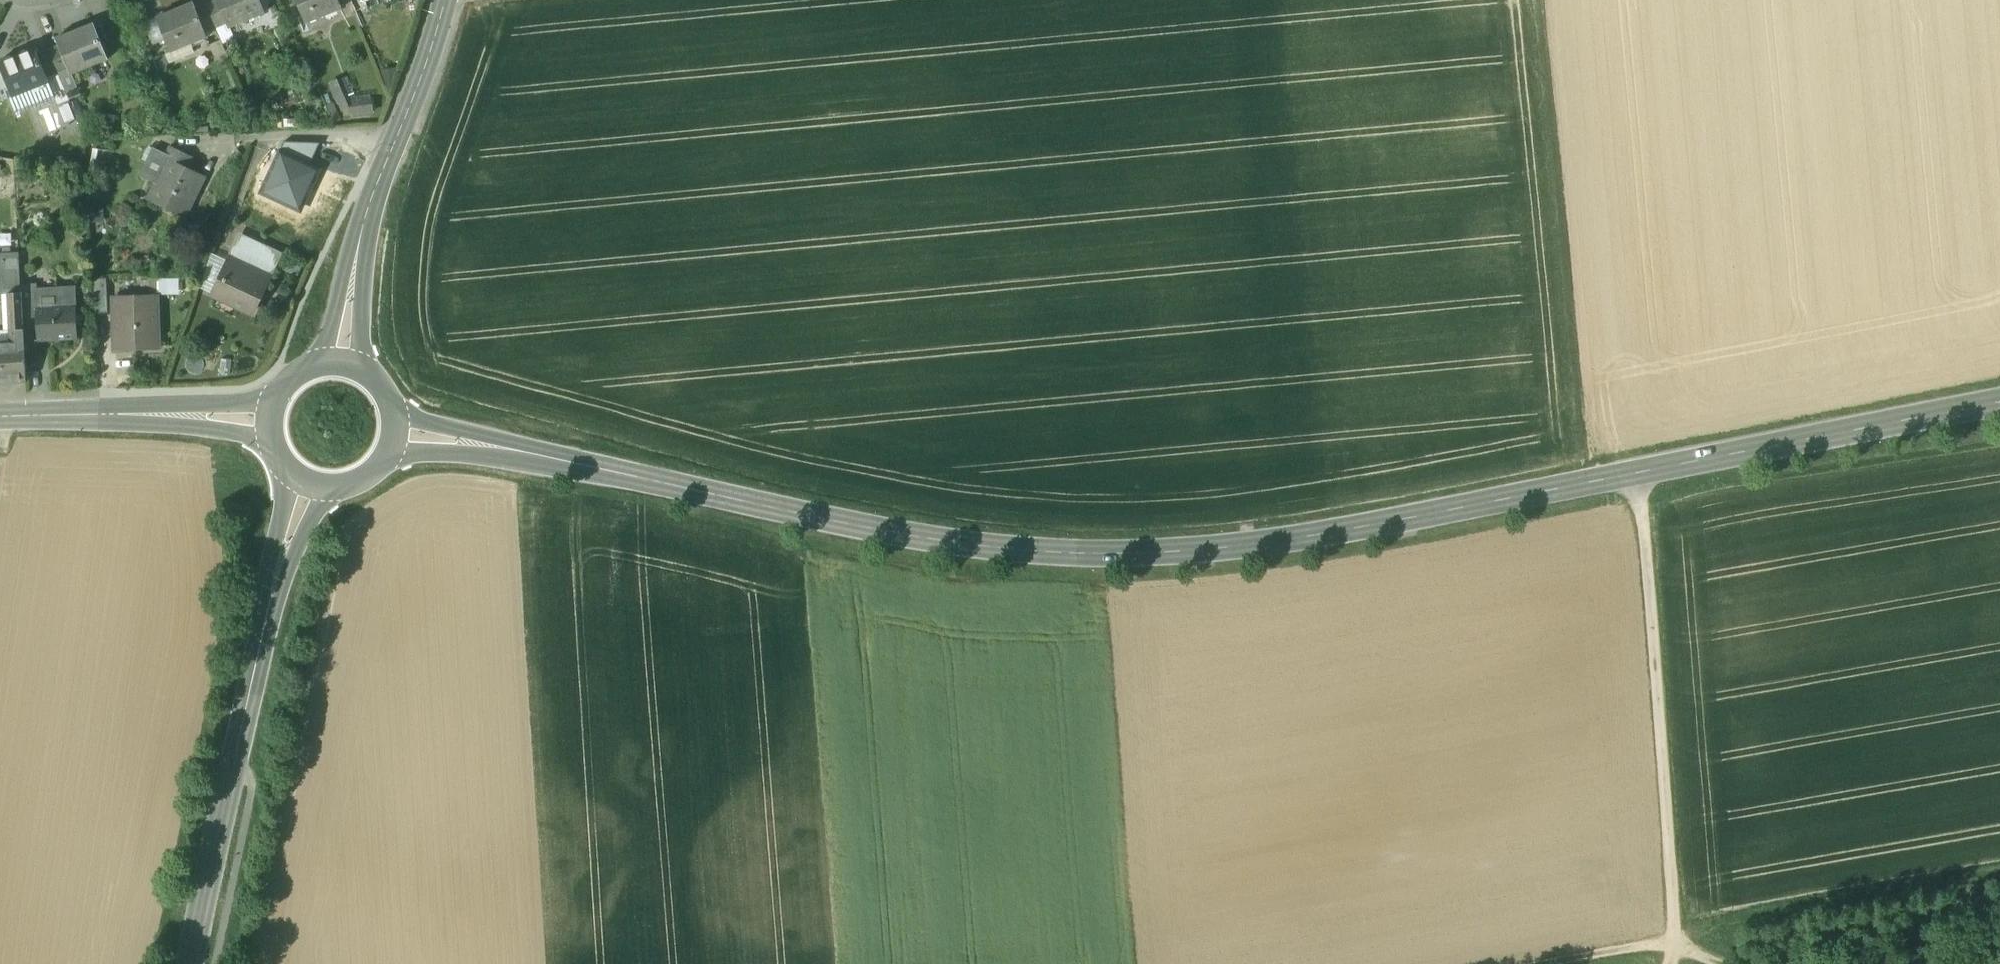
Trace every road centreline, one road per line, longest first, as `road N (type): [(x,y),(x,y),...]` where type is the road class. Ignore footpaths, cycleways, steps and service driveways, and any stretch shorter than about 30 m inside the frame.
road 1 (tertiary): [(393,435),(884,537),(1107,557),(1323,540),(1999,406)]
road 2 (tertiary): [(310,482),(231,774),(193,963)]
road 3 (track): [(1673,950),(1639,476)]
road 4 (tertiary): [(448,0),(378,188),(340,364)]
road 5 (tertiary): [(0,418),(272,419)]

